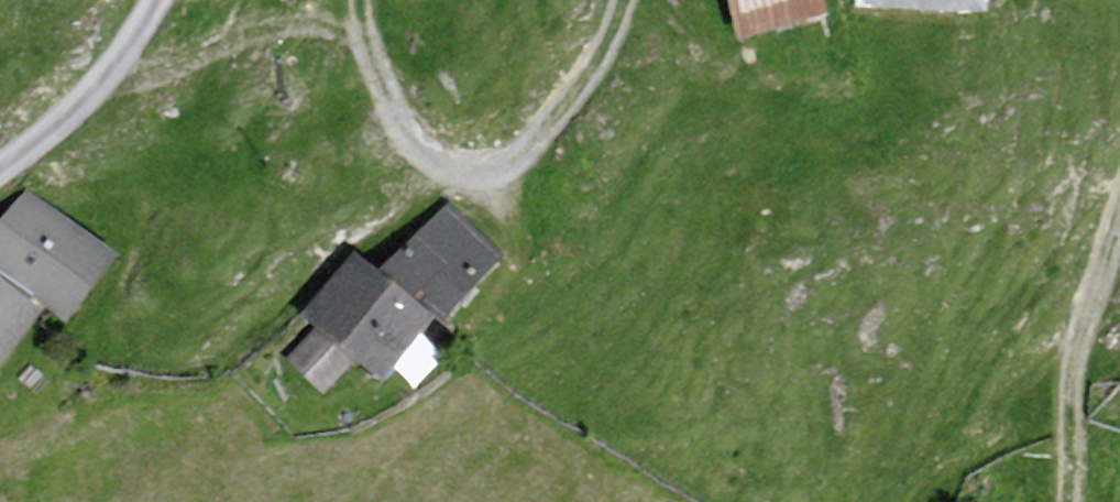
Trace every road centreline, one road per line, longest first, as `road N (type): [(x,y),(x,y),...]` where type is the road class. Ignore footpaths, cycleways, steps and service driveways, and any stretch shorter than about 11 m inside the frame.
road 1 (track): [(343,0),(336,16),(380,55),(425,139),(471,169),(536,140),(602,51),(618,0)]
road 2 (track): [(1119,204),(1068,340),(1057,501)]
road 3 (track): [(336,16),(211,42),(110,89)]
road 4 (unclassified): [(0,169),(110,89),(152,0)]

